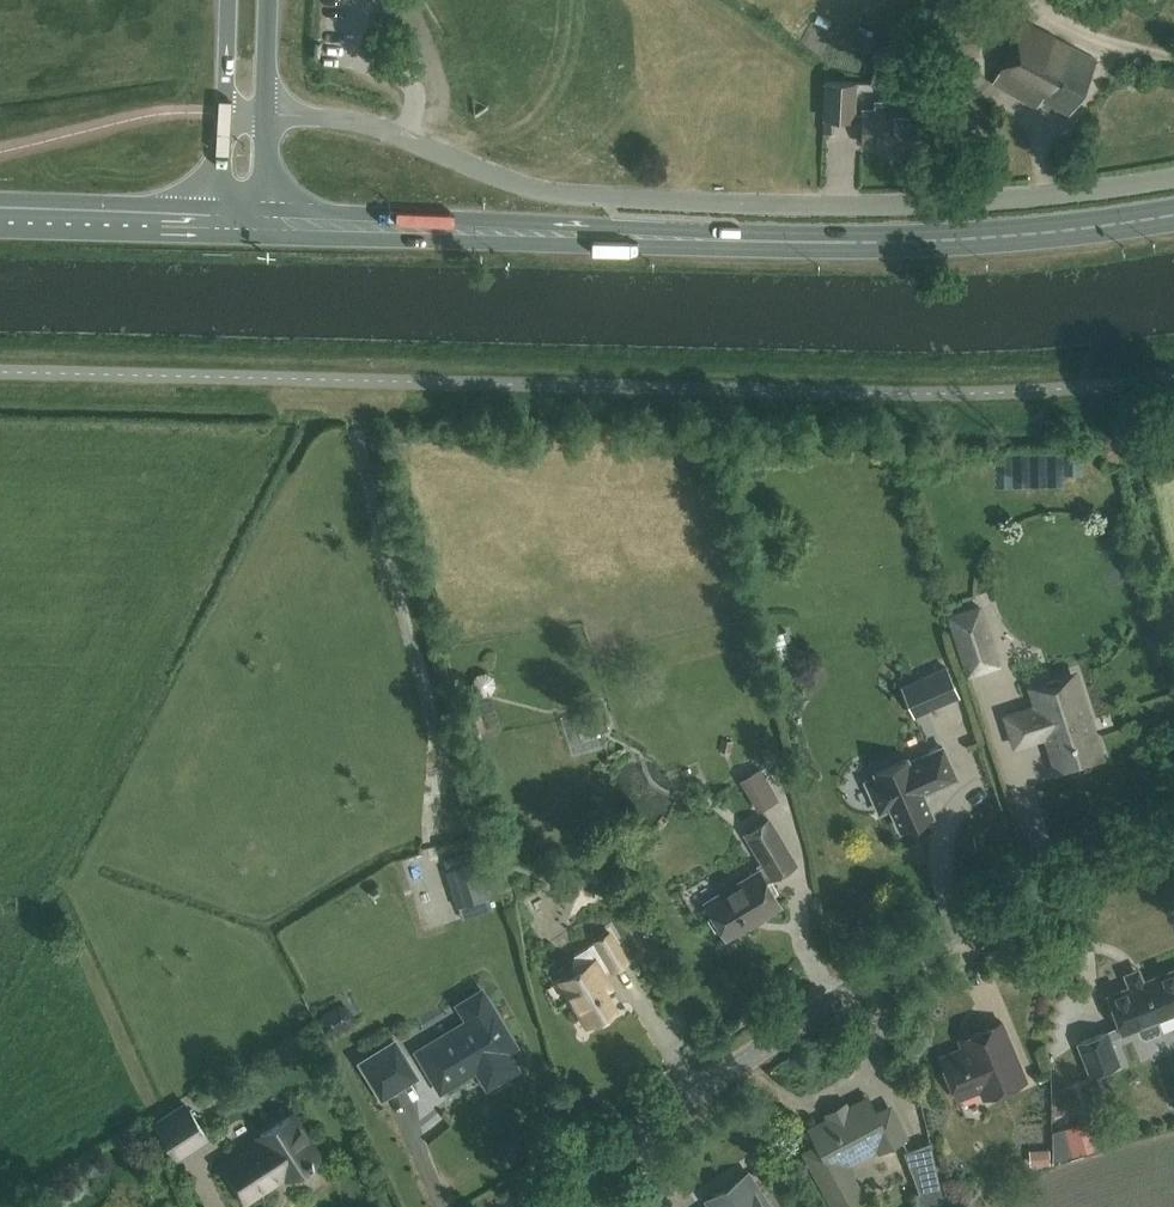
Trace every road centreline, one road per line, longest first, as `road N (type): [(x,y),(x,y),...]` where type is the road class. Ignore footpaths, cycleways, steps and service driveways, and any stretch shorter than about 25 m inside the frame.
road 1 (secondary): [(263,222),(627,238),(940,238),(1075,230),(1173,213)]
road 2 (unclassified): [(1173,853),(900,962),(524,1206)]
road 3 (residential): [(491,176),(571,196),(837,208),(971,202),(1173,179)]
road 4 (residential): [(491,176),(357,123),(267,112)]
road 5 (primary): [(221,220),(0,218)]

